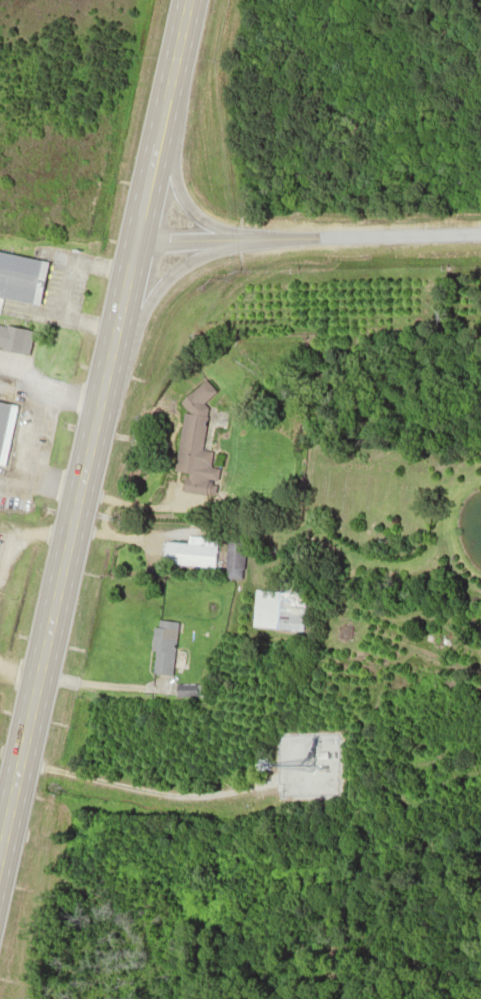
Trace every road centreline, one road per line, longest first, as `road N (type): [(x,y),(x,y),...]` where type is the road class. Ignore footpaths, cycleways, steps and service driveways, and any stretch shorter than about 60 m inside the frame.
road 1 (trunk): [(0,836),(130,239)]
road 2 (residential): [(130,239),(480,233)]
road 3 (trunk): [(103,380),(172,269),(209,250),(272,238)]
road 4 (trunk): [(268,238),(217,228),(183,205),(160,109)]
road 5 (trunk): [(153,141),(182,0)]

